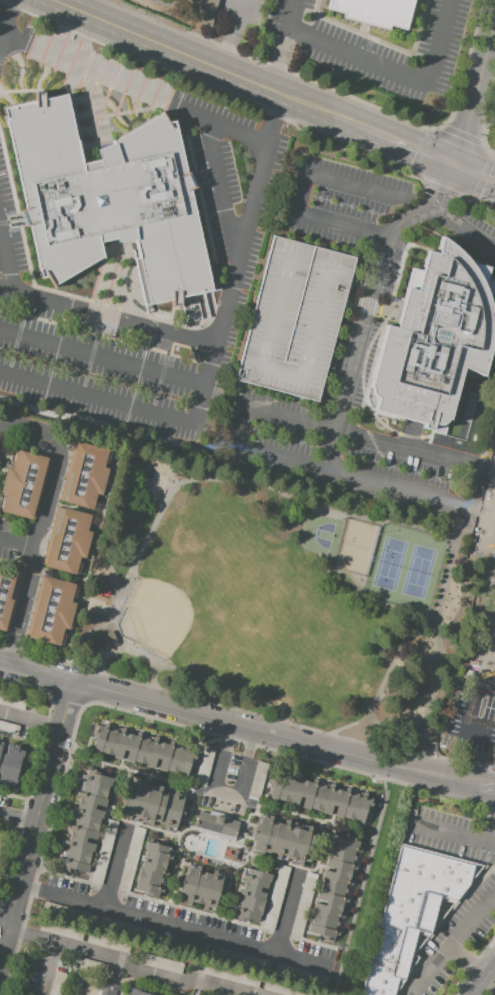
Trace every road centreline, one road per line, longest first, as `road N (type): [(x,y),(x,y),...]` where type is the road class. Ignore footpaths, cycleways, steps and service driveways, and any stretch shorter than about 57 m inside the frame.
road 1 (residential): [(71,682),(329,749),(494,782)]
road 2 (secondary): [(356,125),(55,0)]
road 3 (residential): [(0,966),(71,682)]
road 4 (residential): [(458,167),(494,19)]

